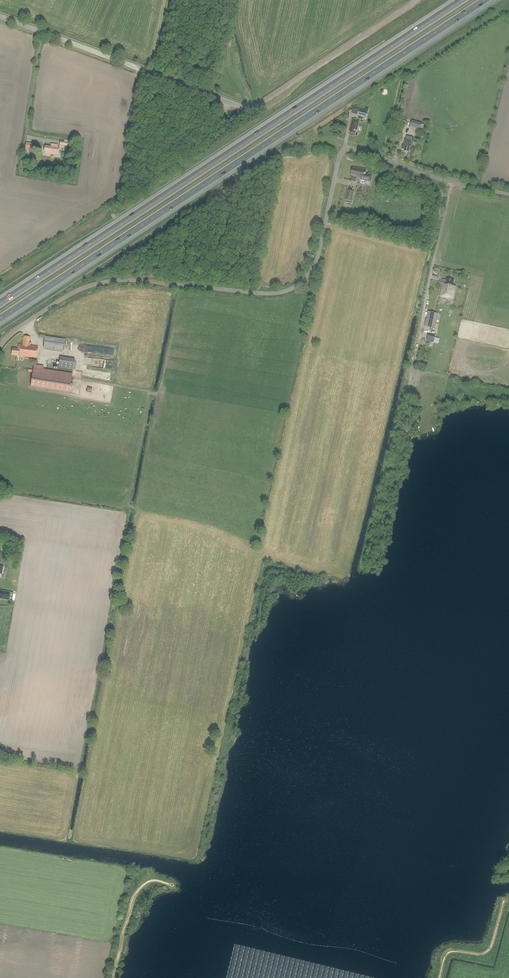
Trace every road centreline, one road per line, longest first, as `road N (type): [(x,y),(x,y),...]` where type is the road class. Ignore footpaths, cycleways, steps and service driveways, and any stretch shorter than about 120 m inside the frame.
road 1 (unclassified): [(0,341),(84,285),(143,281),(249,297),(296,289),(315,260),(344,149),(508,197)]
road 2 (motorway): [(0,319),(485,0)]
road 3 (motorway): [(461,0),(0,303)]
road 4 (unclassified): [(0,12),(219,100),(257,107),(415,0)]

